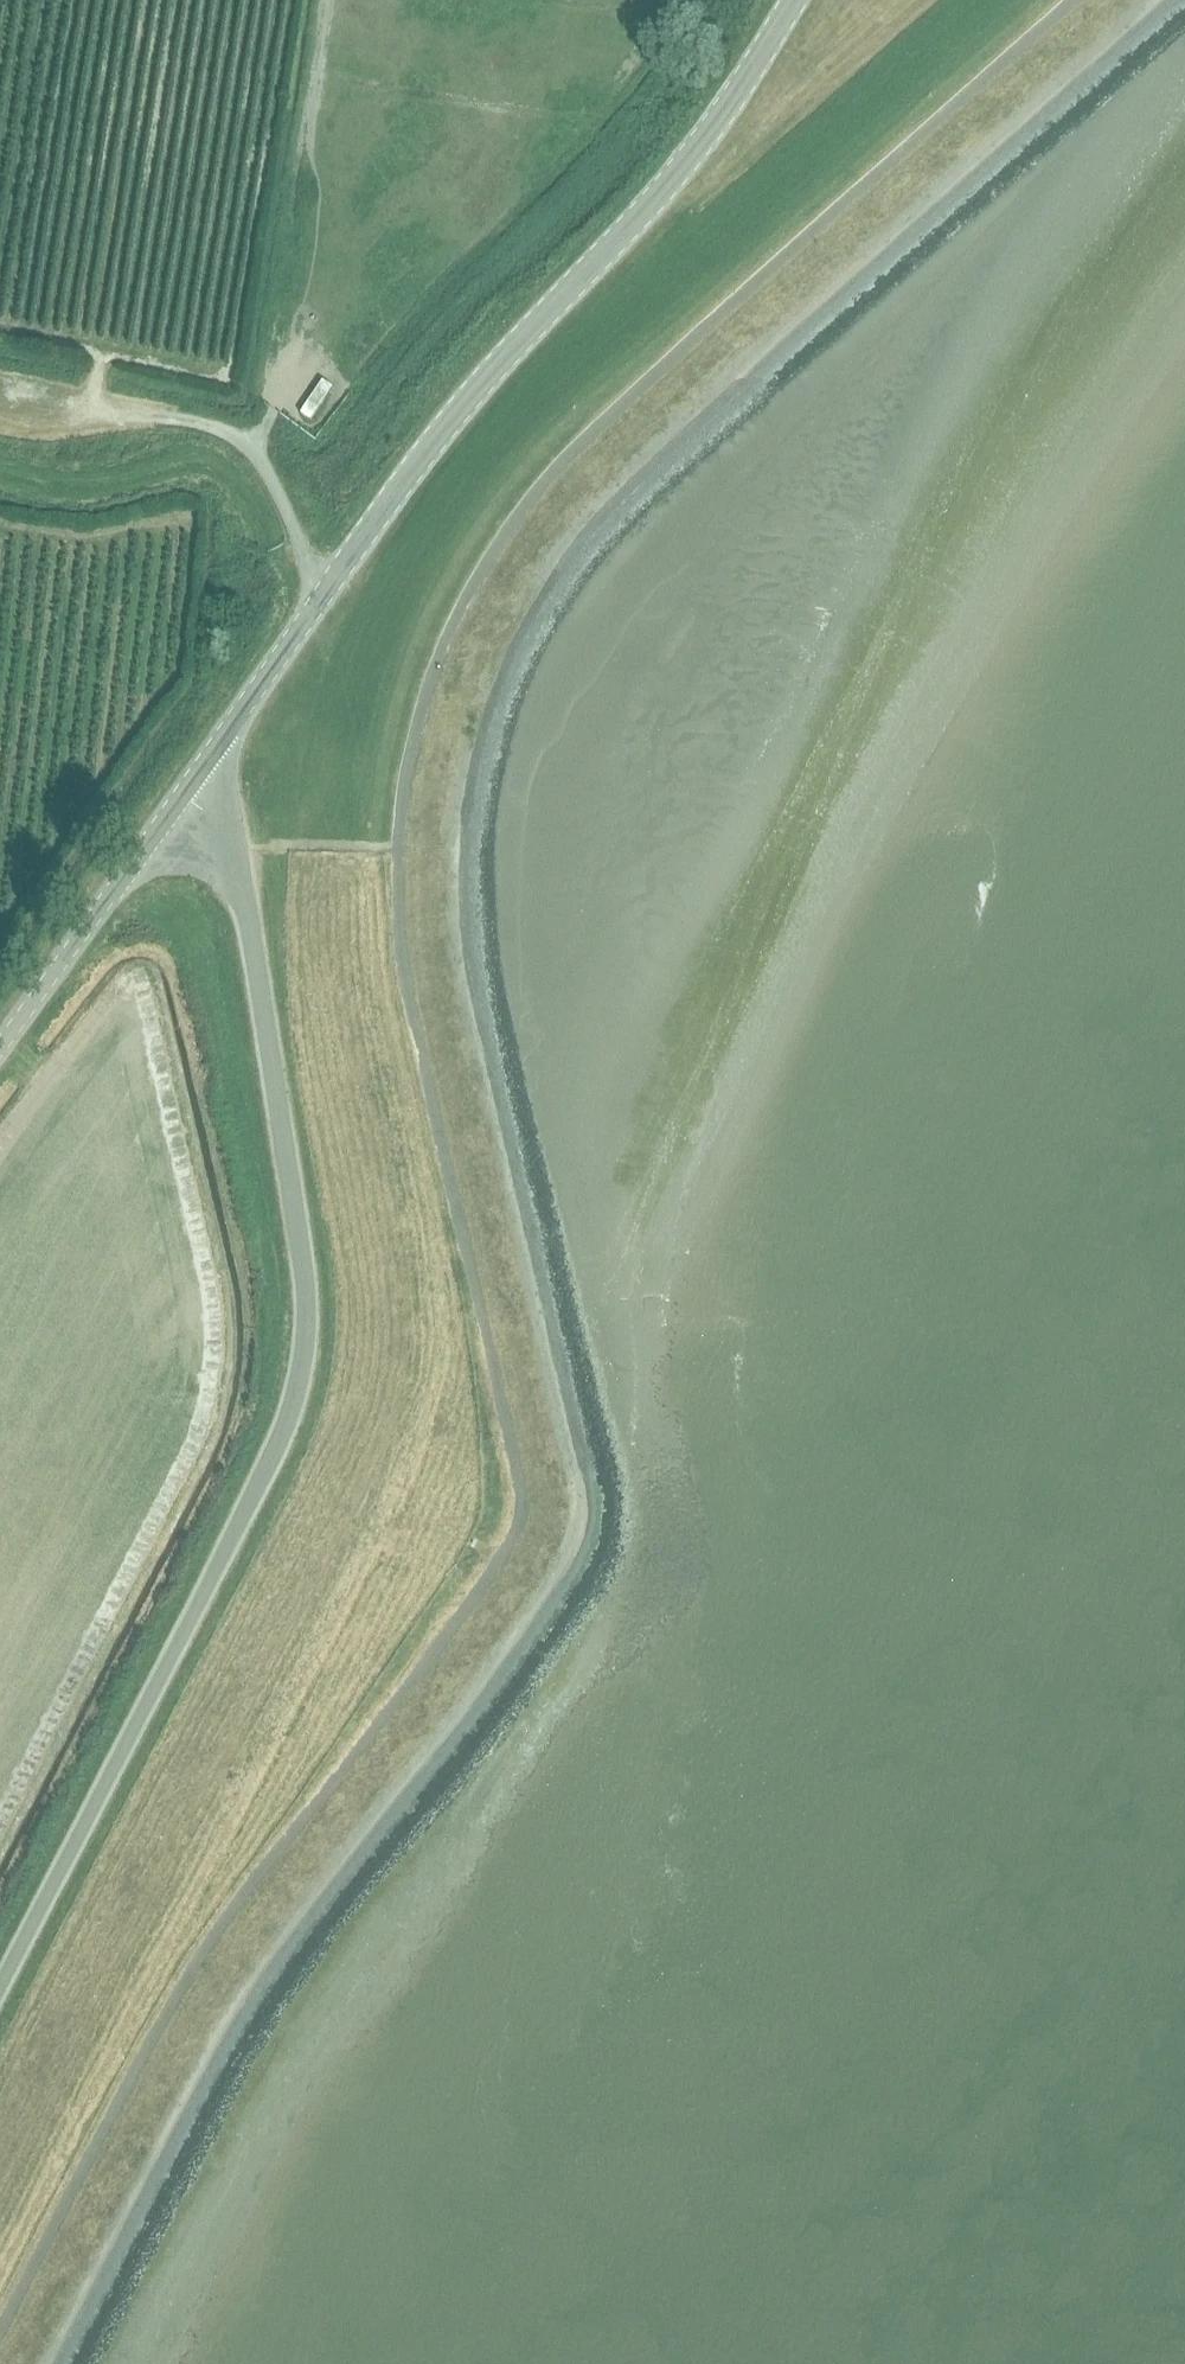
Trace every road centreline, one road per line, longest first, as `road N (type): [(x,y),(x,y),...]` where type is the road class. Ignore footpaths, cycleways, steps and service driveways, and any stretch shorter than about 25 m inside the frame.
road 1 (unclassified): [(0,1993),(250,1503),(289,1418),(305,1337),(234,852),(184,803)]
road 2 (tertiary): [(184,803),(322,593),(460,413),(719,128),(791,0)]
road 3 (tertiary): [(0,1049),(184,803)]

